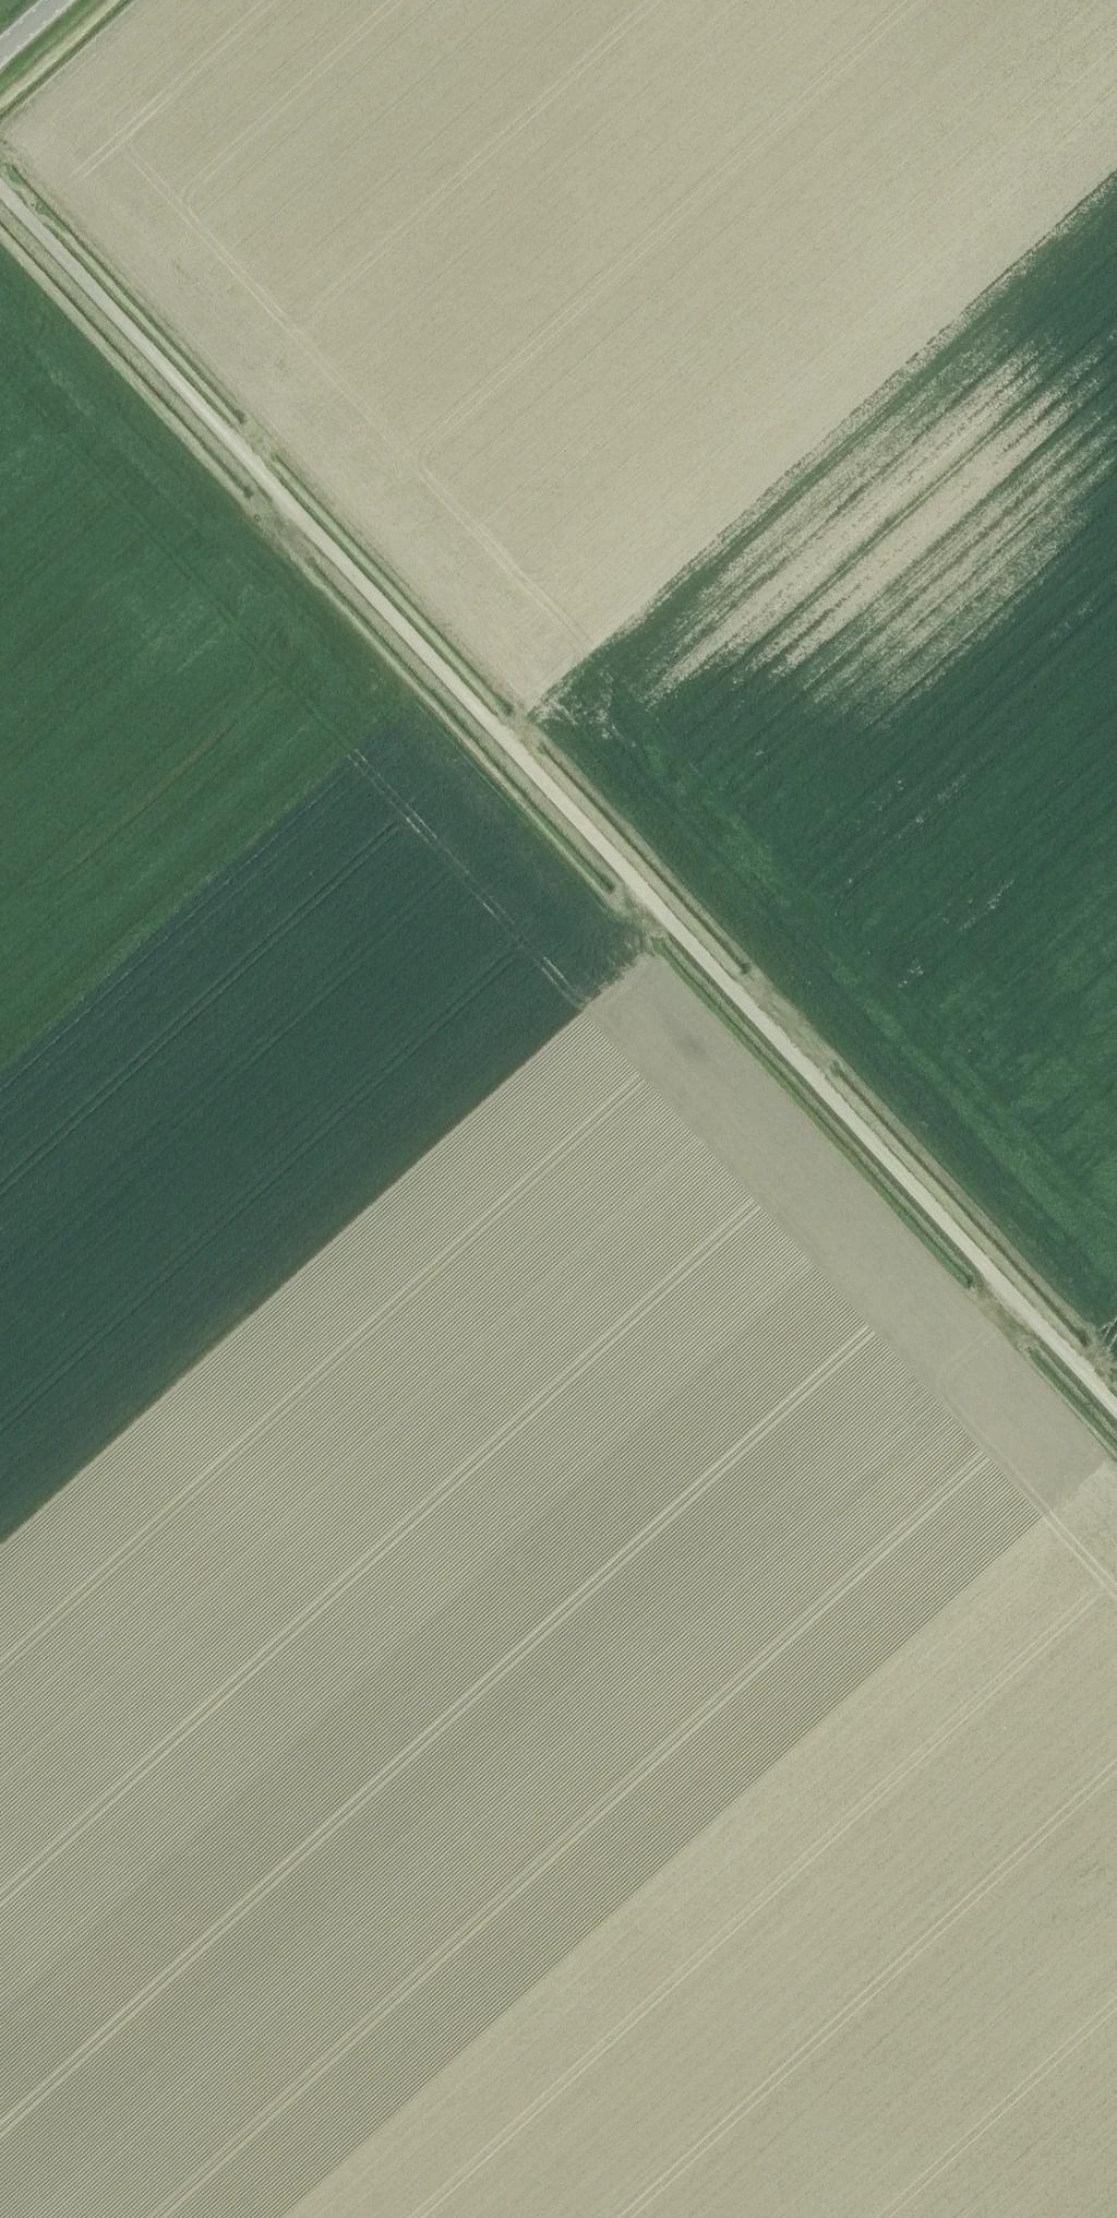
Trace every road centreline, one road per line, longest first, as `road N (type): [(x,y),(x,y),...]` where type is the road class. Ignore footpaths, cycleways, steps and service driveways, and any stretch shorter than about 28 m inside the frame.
road 1 (unclassified): [(0,194),(529,782),(1116,1411)]

